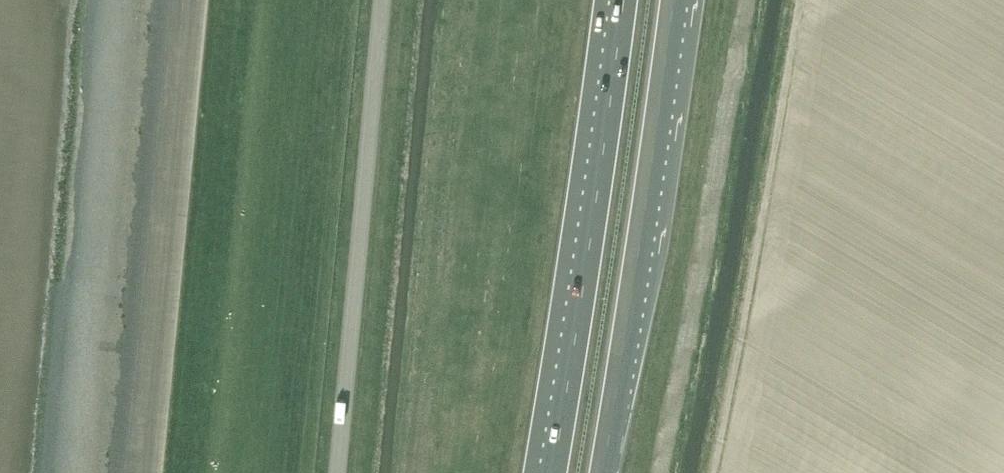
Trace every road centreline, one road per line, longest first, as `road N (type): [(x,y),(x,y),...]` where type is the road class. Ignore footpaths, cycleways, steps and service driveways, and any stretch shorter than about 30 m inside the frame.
road 1 (trunk): [(622,0),(550,472)]
road 2 (trunk): [(603,472),(673,0)]
road 3 (unclassified): [(331,472),(375,0)]

